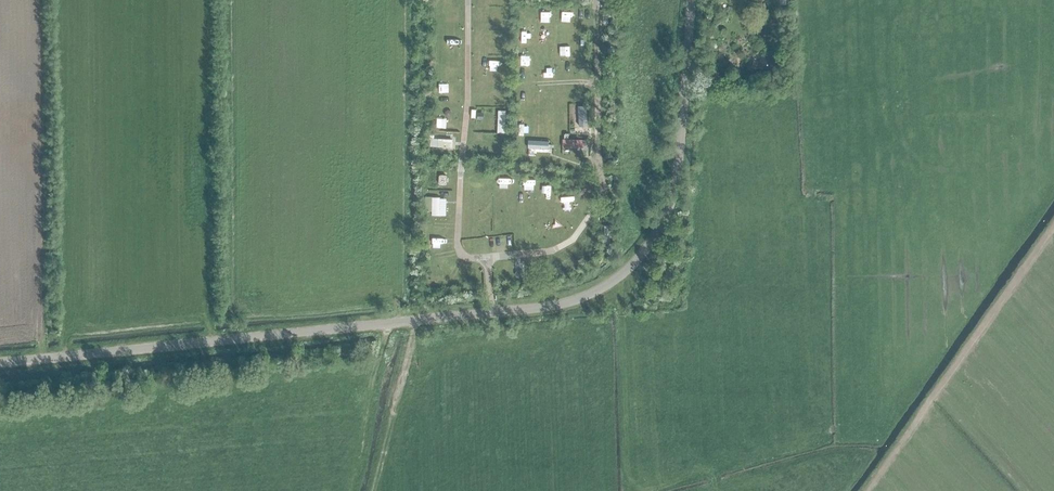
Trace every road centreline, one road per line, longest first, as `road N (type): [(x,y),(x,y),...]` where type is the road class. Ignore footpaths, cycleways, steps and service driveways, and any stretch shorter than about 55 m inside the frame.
road 1 (unclassified): [(0,362),(554,308),(599,295),(640,262),(665,218),(676,181),(692,0)]

